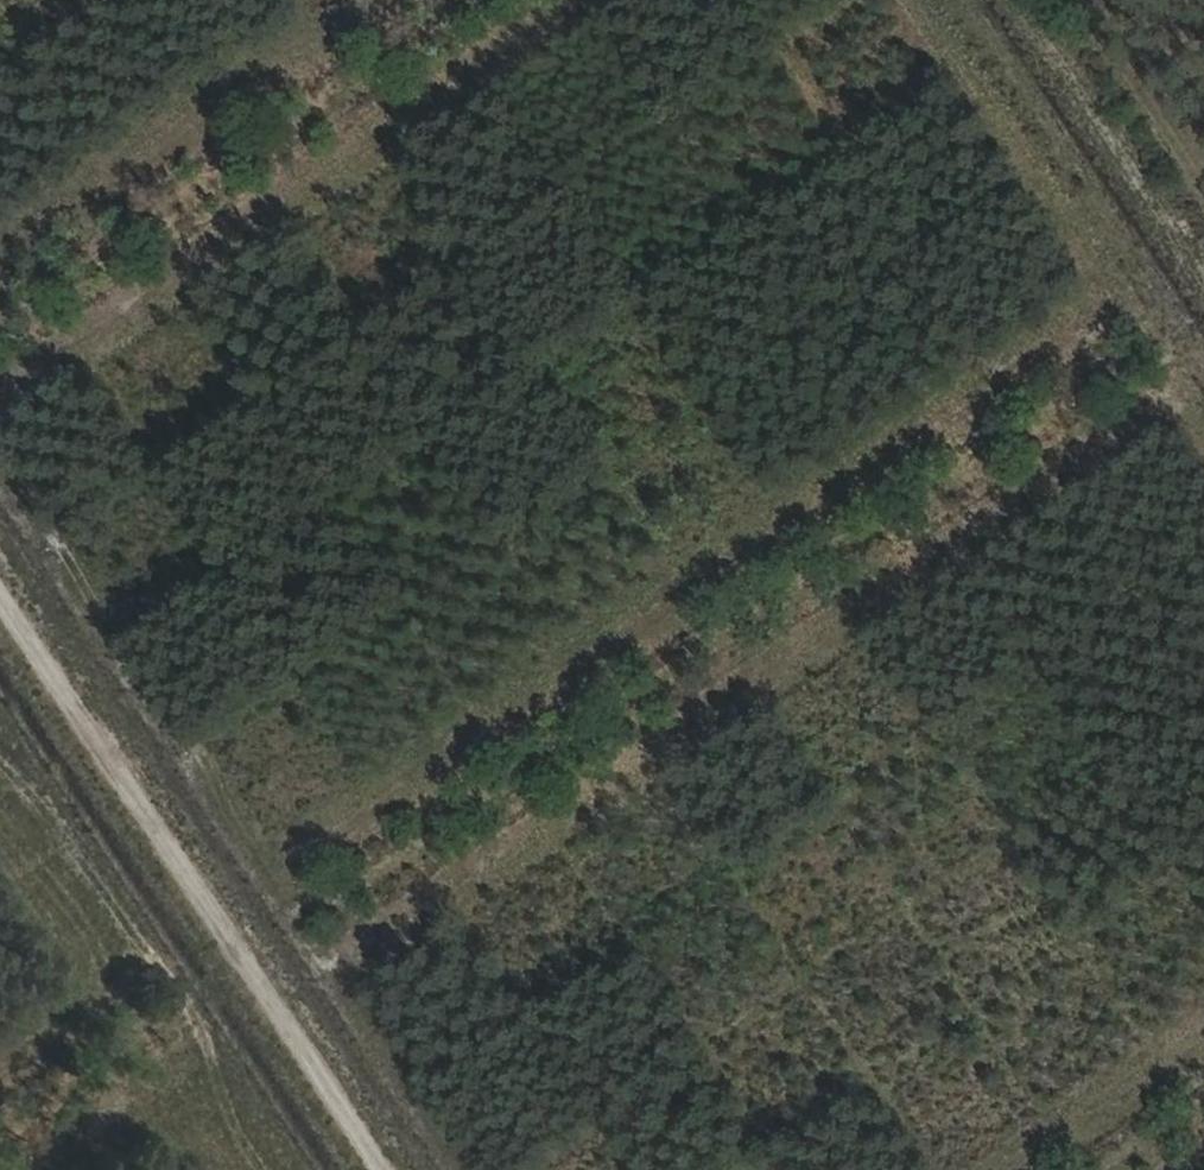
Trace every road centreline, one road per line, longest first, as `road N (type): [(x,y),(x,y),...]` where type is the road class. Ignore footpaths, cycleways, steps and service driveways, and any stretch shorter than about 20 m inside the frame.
road 1 (track): [(0,579),(394,1169)]

